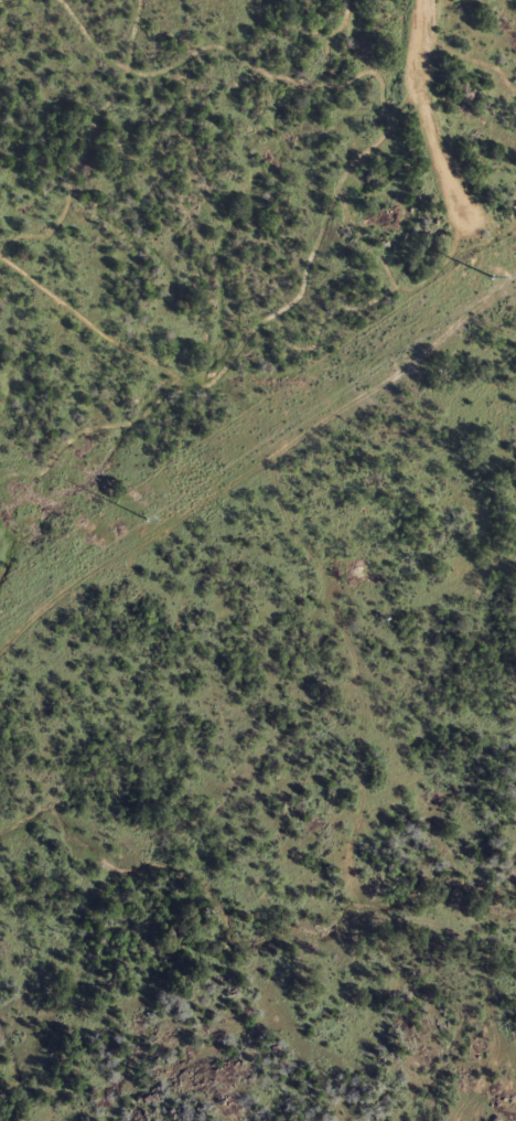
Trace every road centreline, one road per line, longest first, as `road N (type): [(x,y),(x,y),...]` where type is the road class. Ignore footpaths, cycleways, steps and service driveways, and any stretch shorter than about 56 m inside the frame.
road 1 (residential): [(468,1120),(490,994),(453,933),(367,914),(355,653),(259,455)]
road 2 (residential): [(259,455),(117,562),(0,698)]
road 3 (residential): [(414,0),(412,79),(463,221)]
road 4 (residential): [(117,562),(0,645)]

